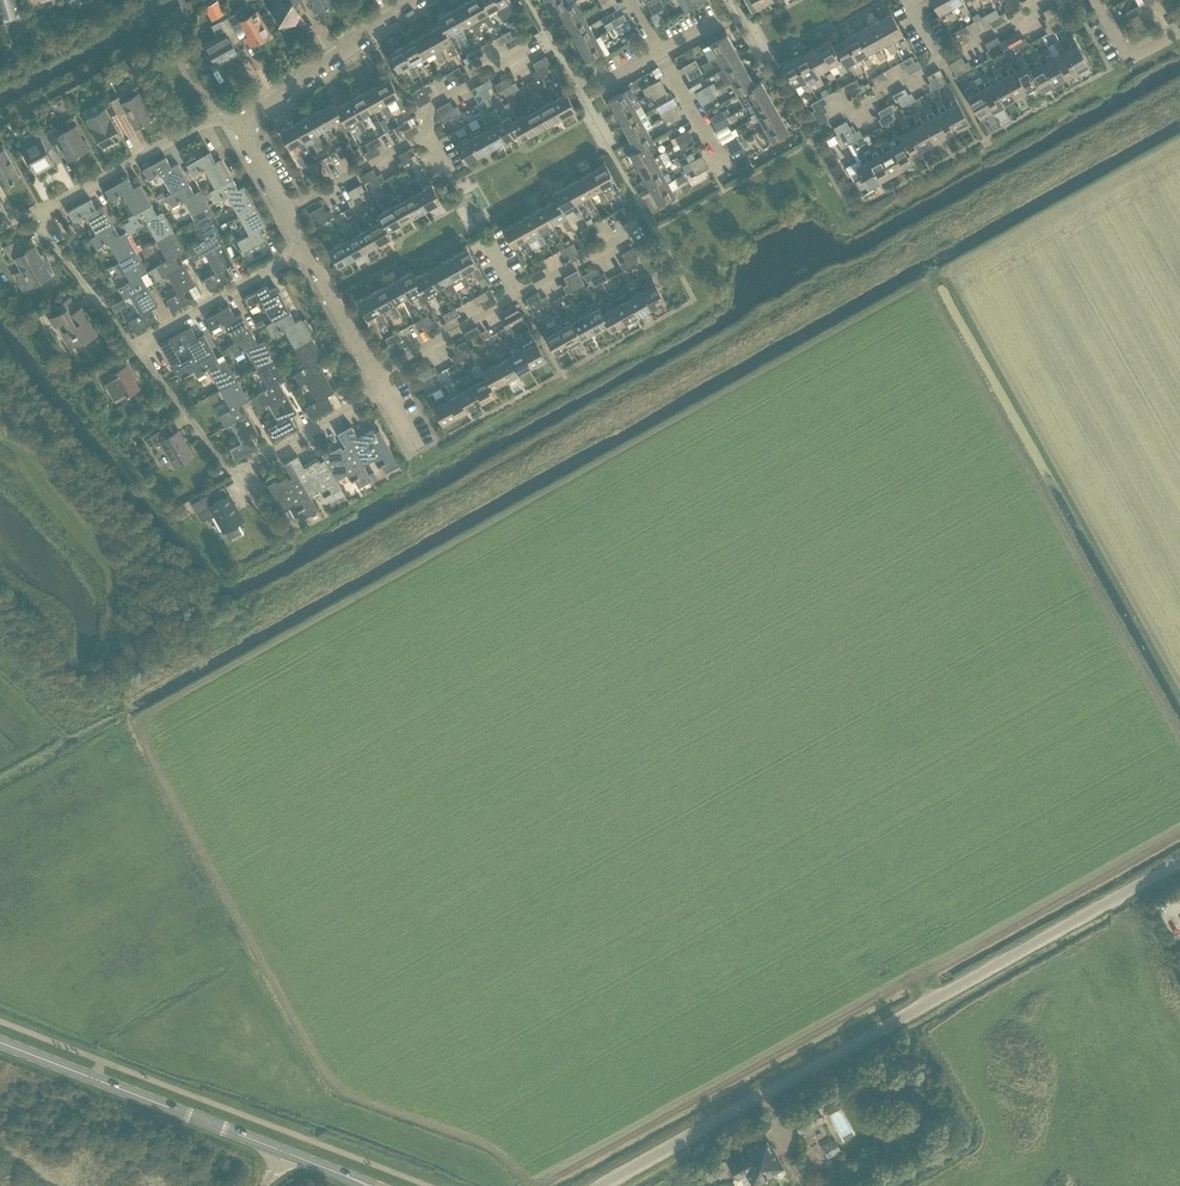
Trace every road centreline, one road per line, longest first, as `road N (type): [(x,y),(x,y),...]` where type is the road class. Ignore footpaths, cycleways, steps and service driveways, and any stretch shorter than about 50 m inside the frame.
road 1 (unclassified): [(602,1185),(1179,866)]
road 2 (track): [(132,721),(334,1084),(505,1149),(532,1185)]
road 3 (secondary): [(347,1178),(0,1043)]
road 4 (residential): [(281,216),(427,138),(430,107),(548,40)]
road 5 (residential): [(371,378),(630,236)]
road 6 (residential): [(34,212),(203,126),(246,127)]
road 7 (residential): [(246,127),(416,0)]
road 8 (residential): [(131,348),(302,254)]
road 9 (residential): [(131,348),(237,478)]
road 10 (residential): [(34,212),(131,348)]
road 11 (residential): [(237,478),(380,395)]
road 12 (residential): [(729,176),(659,50)]
road 13 (residential): [(371,378),(302,254)]
road 14 (residential): [(821,128),(941,61)]
road 15 (residential): [(1095,0),(1129,58),(1179,31)]
road 16 (residential): [(941,61),(1047,0)]

